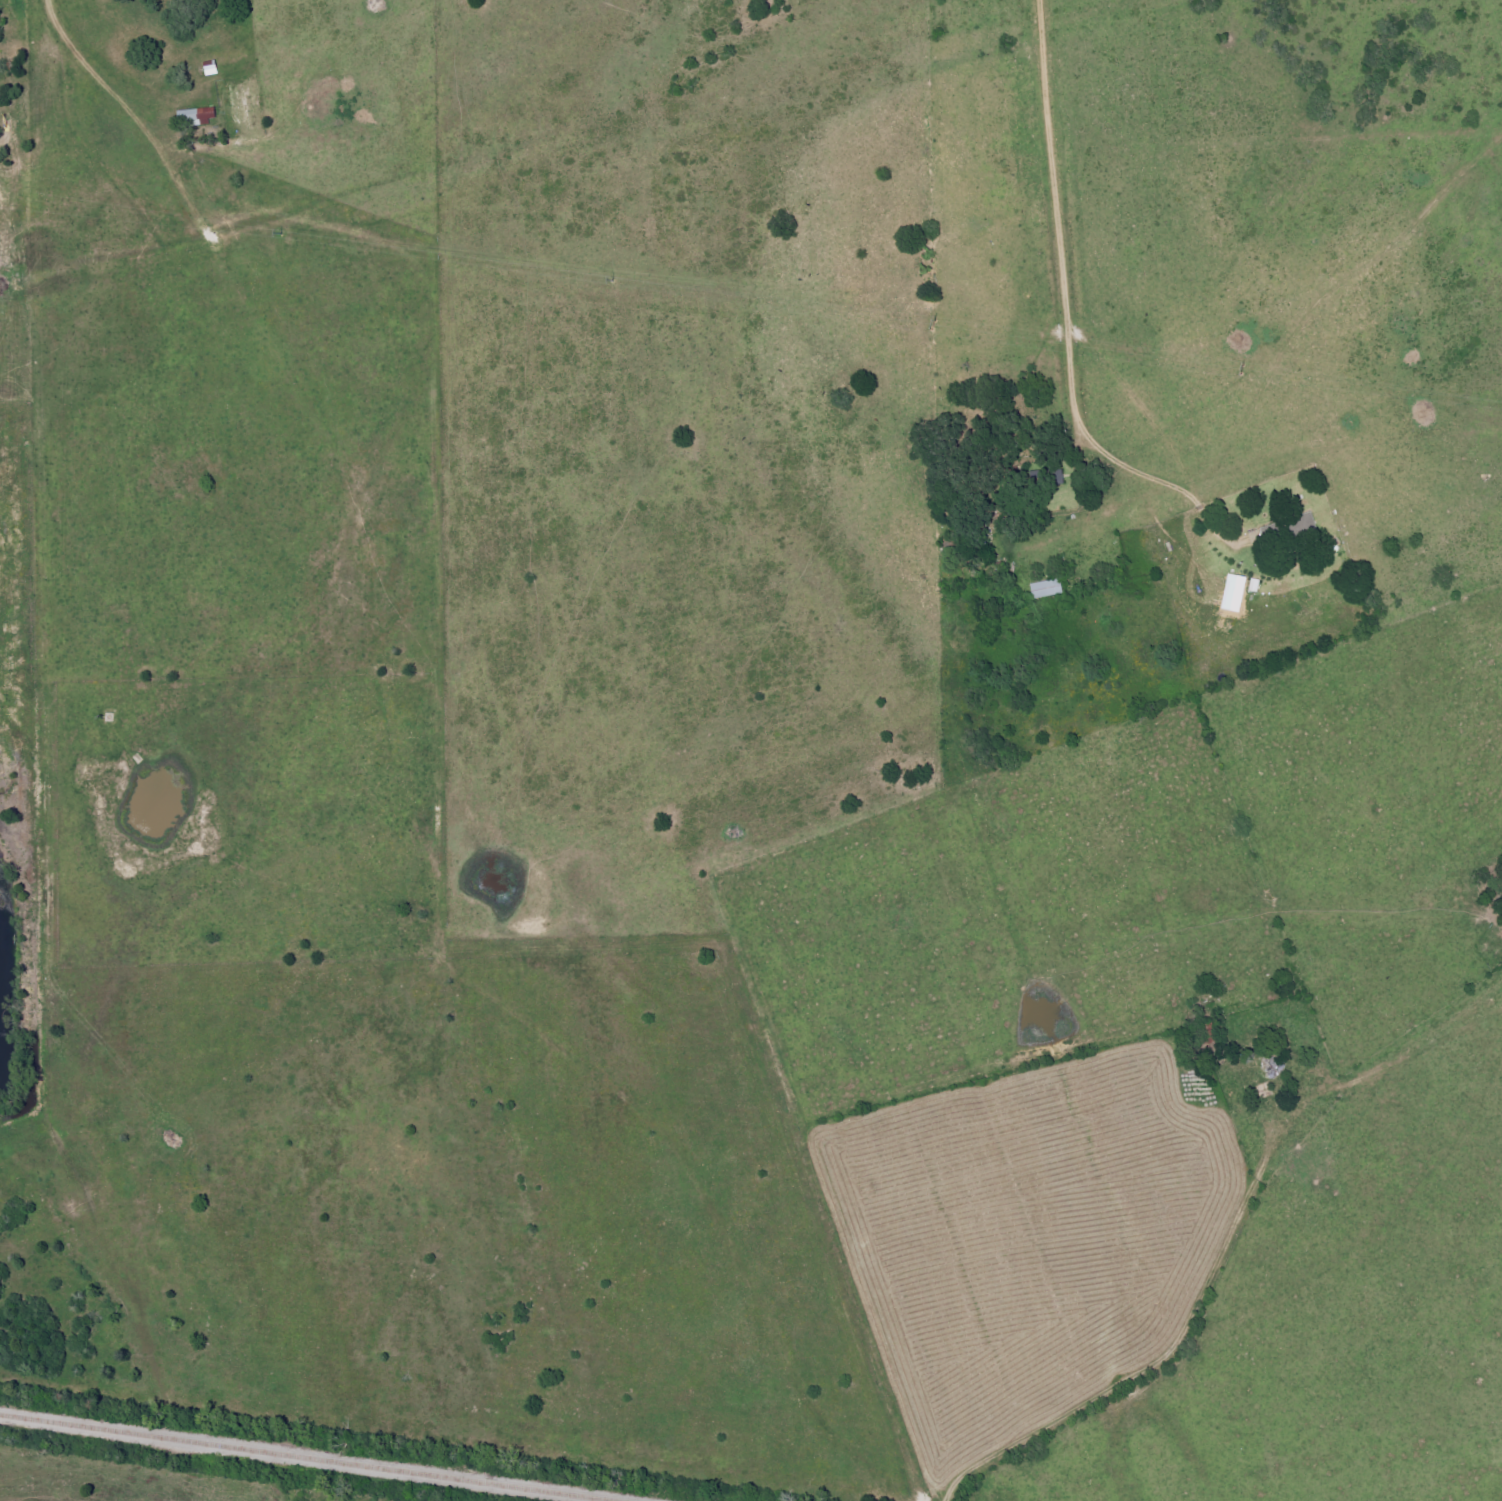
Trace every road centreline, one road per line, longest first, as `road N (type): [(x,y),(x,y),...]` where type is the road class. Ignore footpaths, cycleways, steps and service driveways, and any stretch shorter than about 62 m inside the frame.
road 1 (residential): [(944,1500),(963,1474),(1175,1347),(1287,1126),(1501,977)]

